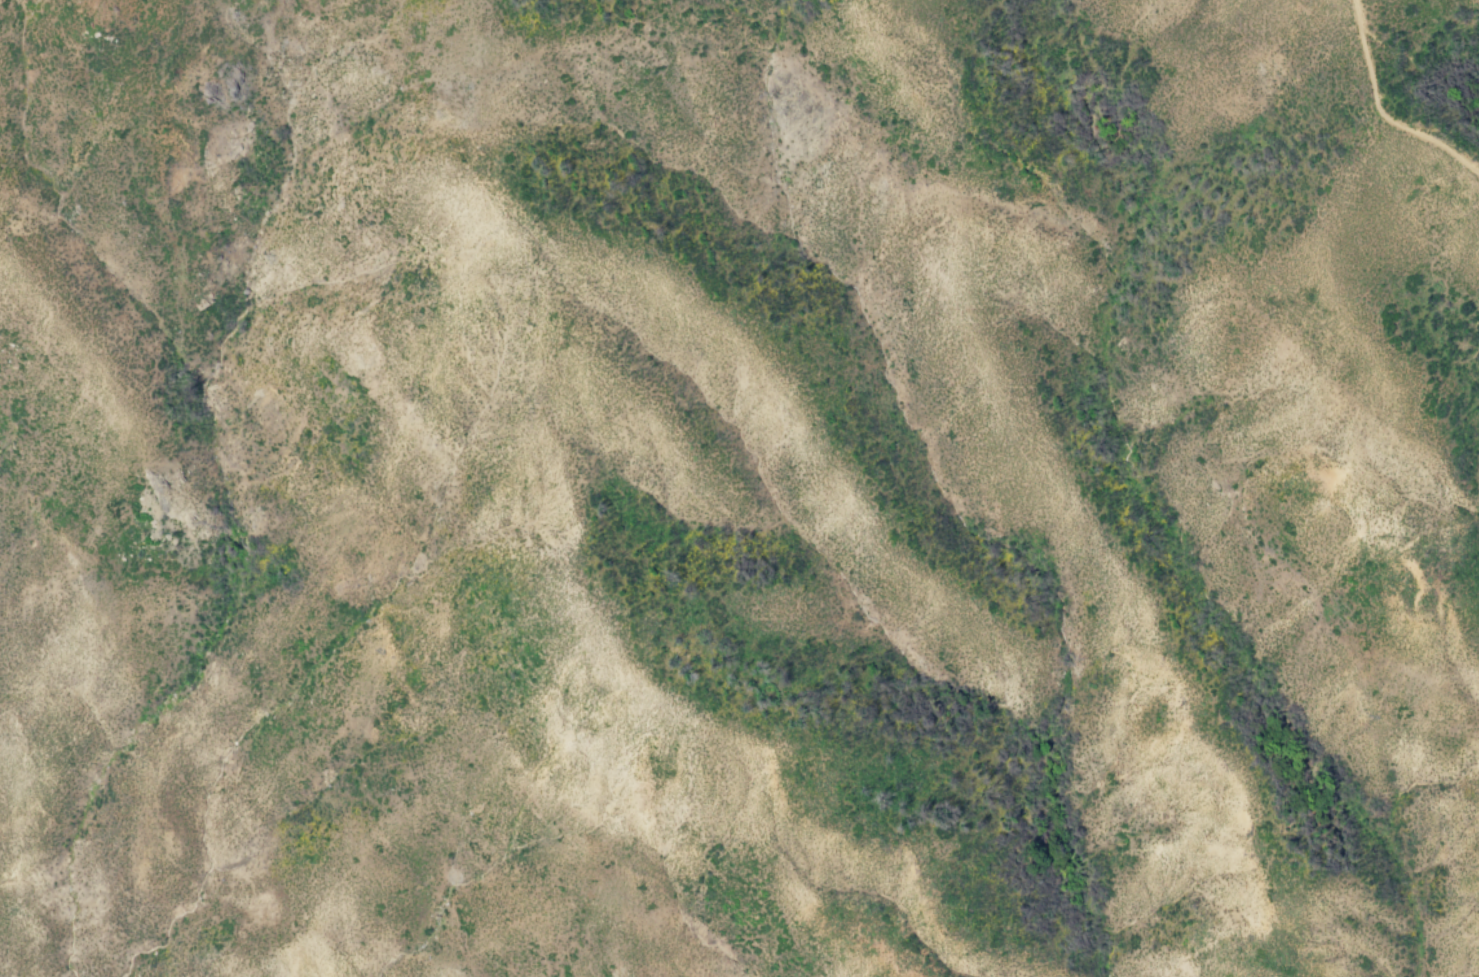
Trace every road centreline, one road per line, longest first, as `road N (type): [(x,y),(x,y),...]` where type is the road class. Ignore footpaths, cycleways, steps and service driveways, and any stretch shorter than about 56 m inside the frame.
road 1 (track): [(1352,0),(1381,118),(1478,175)]

